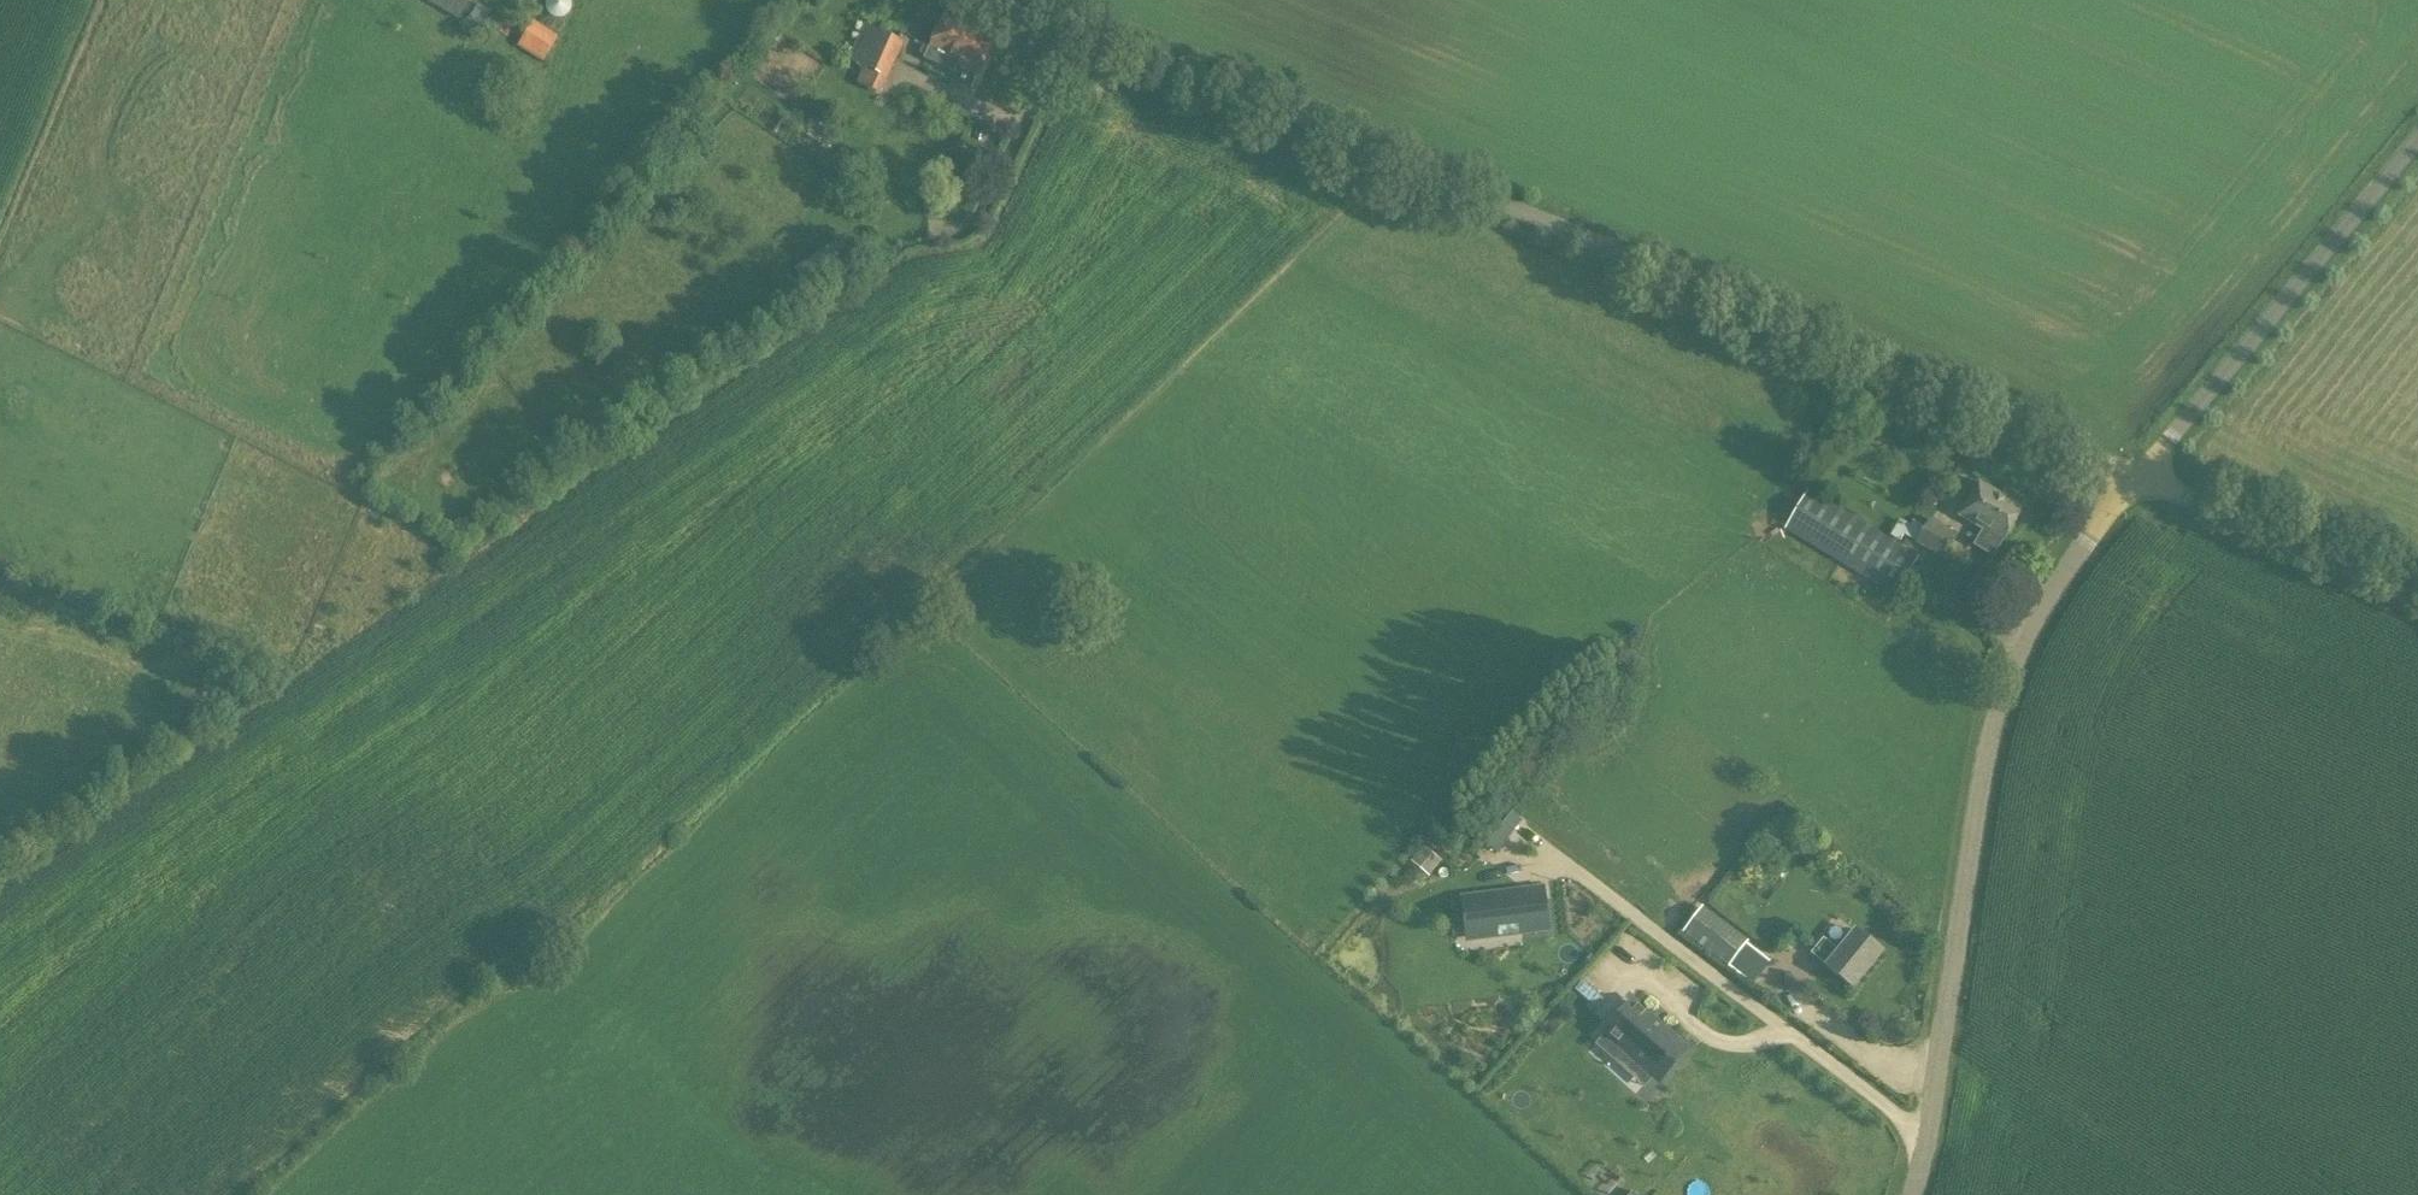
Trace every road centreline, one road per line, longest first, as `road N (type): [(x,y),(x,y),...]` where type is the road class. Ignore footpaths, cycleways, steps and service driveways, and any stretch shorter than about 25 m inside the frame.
road 1 (unclassified): [(2139,477),(1018,0)]
road 2 (unclassified): [(1911,1194),(1934,1120),(1979,797),(1999,708),(2020,652),(2083,543),(2139,477)]
road 3 (unclassified): [(2139,477),(2417,140)]
road 4 (unclassified): [(2417,600),(2139,477)]

